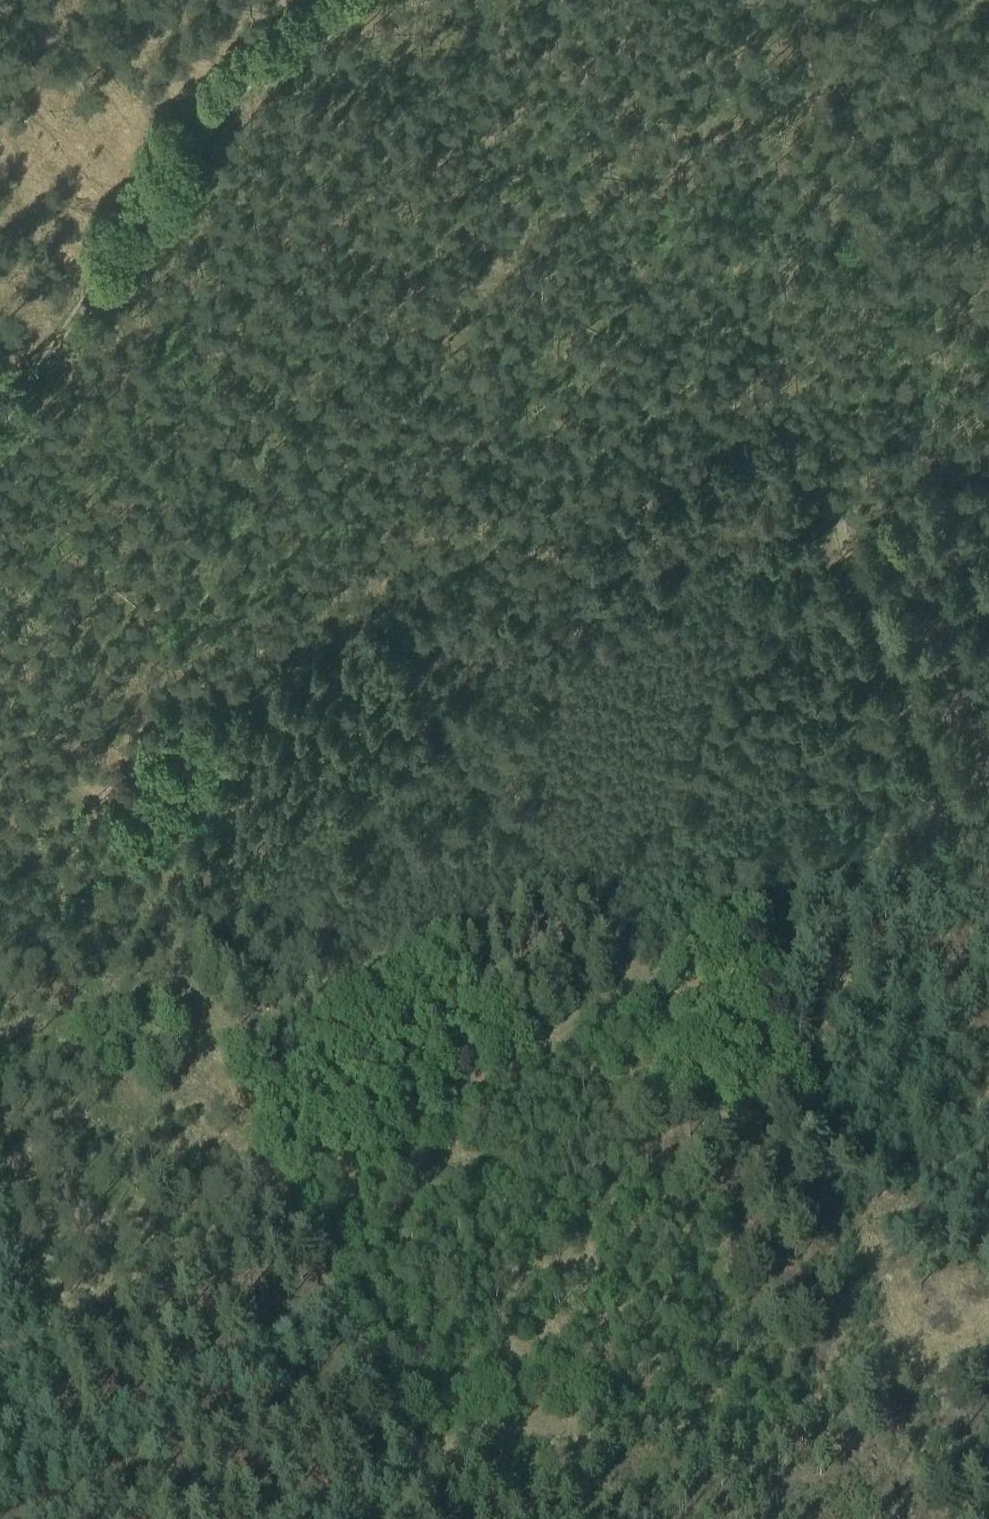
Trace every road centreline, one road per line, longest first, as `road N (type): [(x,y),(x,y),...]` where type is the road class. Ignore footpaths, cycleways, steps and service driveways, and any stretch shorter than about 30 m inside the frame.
road 1 (track): [(988,915),(831,526),(829,499),(857,475),(988,451)]
road 2 (track): [(0,469),(269,67),(353,0)]

